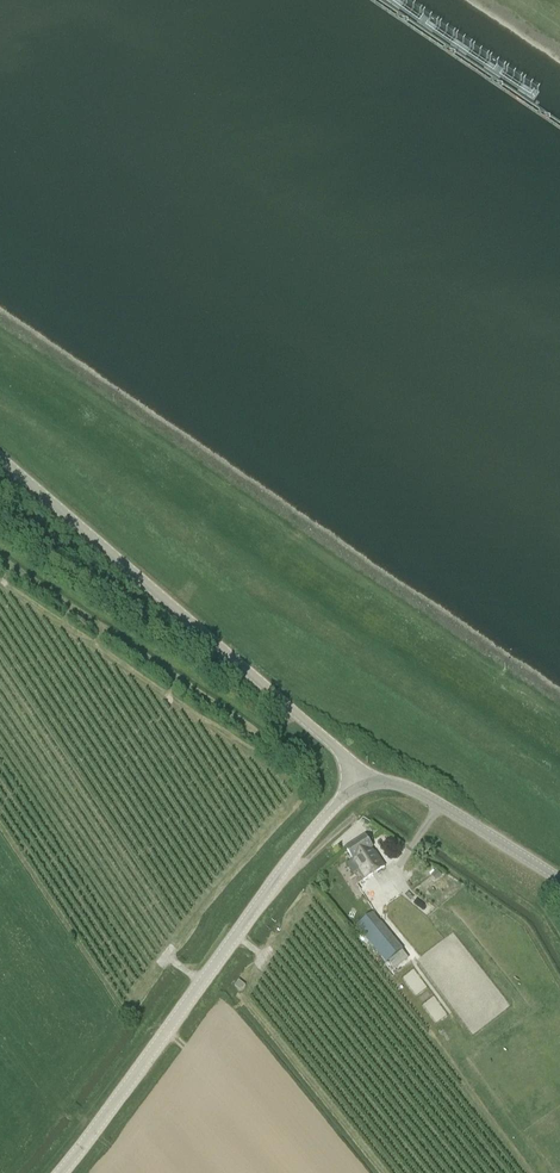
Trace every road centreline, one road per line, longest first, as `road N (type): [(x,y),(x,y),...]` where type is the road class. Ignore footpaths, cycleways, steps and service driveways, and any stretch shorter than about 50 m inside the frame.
road 1 (unclassified): [(62,1172),(318,825),(362,786)]
road 2 (unclassified): [(0,461),(346,760),(362,786)]
road 3 (unclassified): [(362,786),(385,782),(421,793),(559,879)]

